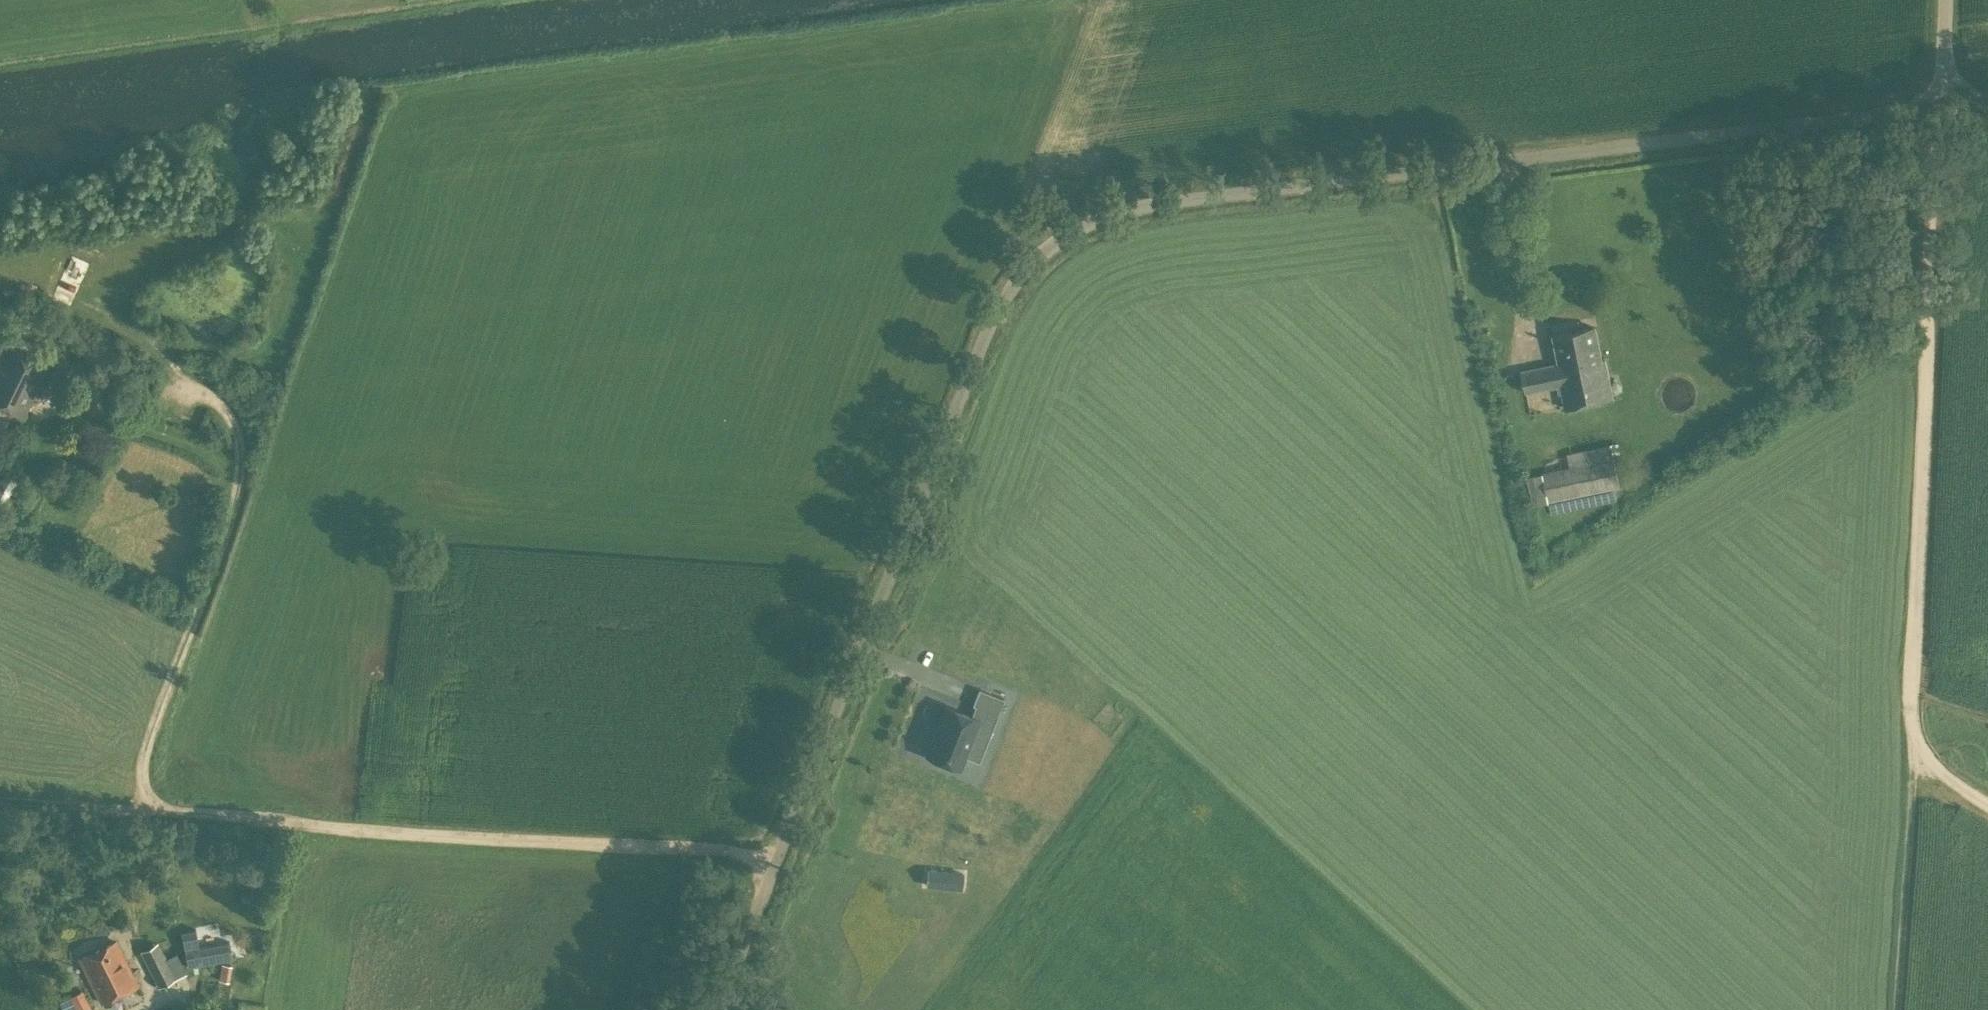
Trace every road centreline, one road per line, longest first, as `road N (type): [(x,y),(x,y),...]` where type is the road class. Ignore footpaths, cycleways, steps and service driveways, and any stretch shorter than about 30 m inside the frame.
road 1 (unclassified): [(716,1009),(989,327),(1028,266),(1059,238),(1138,207),(1945,105)]
road 2 (track): [(0,788),(230,821),(776,854)]
road 3 (track): [(1934,107),(1911,749),(1987,803)]
road 4 (track): [(1911,749),(1899,1009)]

